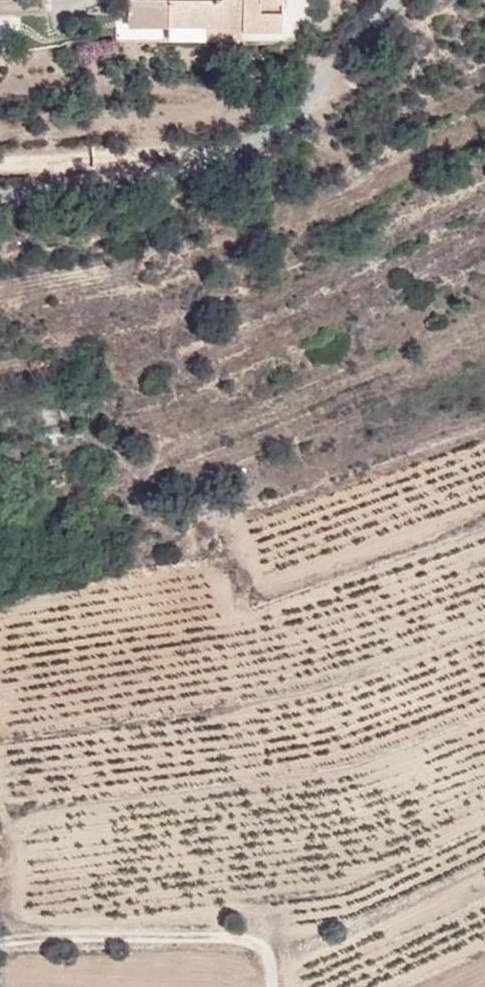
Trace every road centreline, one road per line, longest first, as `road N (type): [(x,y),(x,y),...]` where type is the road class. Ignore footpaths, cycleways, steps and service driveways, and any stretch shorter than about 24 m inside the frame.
road 1 (tertiary): [(0,196),(214,159),(288,124),(404,0)]

